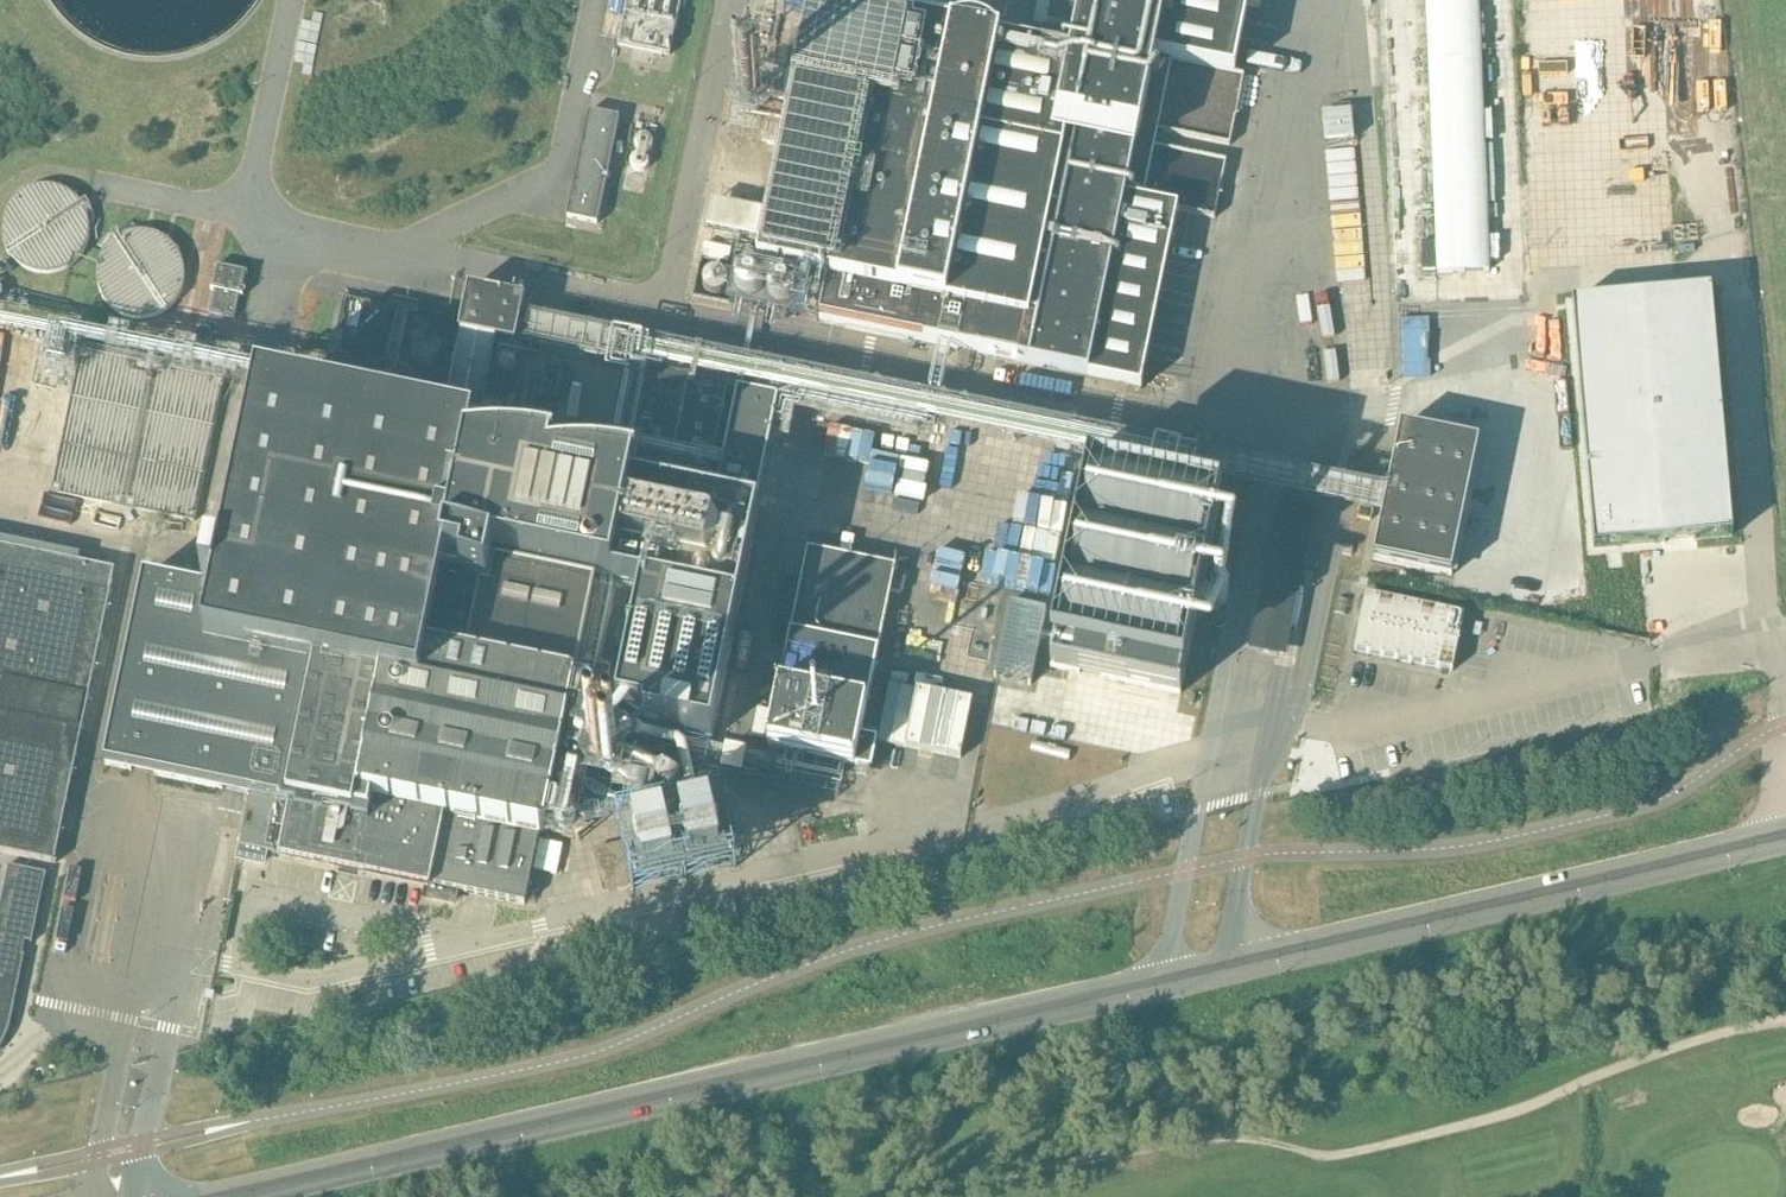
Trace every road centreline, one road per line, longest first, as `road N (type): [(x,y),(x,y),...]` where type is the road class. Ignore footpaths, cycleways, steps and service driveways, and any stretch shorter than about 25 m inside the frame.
road 1 (tertiary): [(1782,836),(227,1196)]

